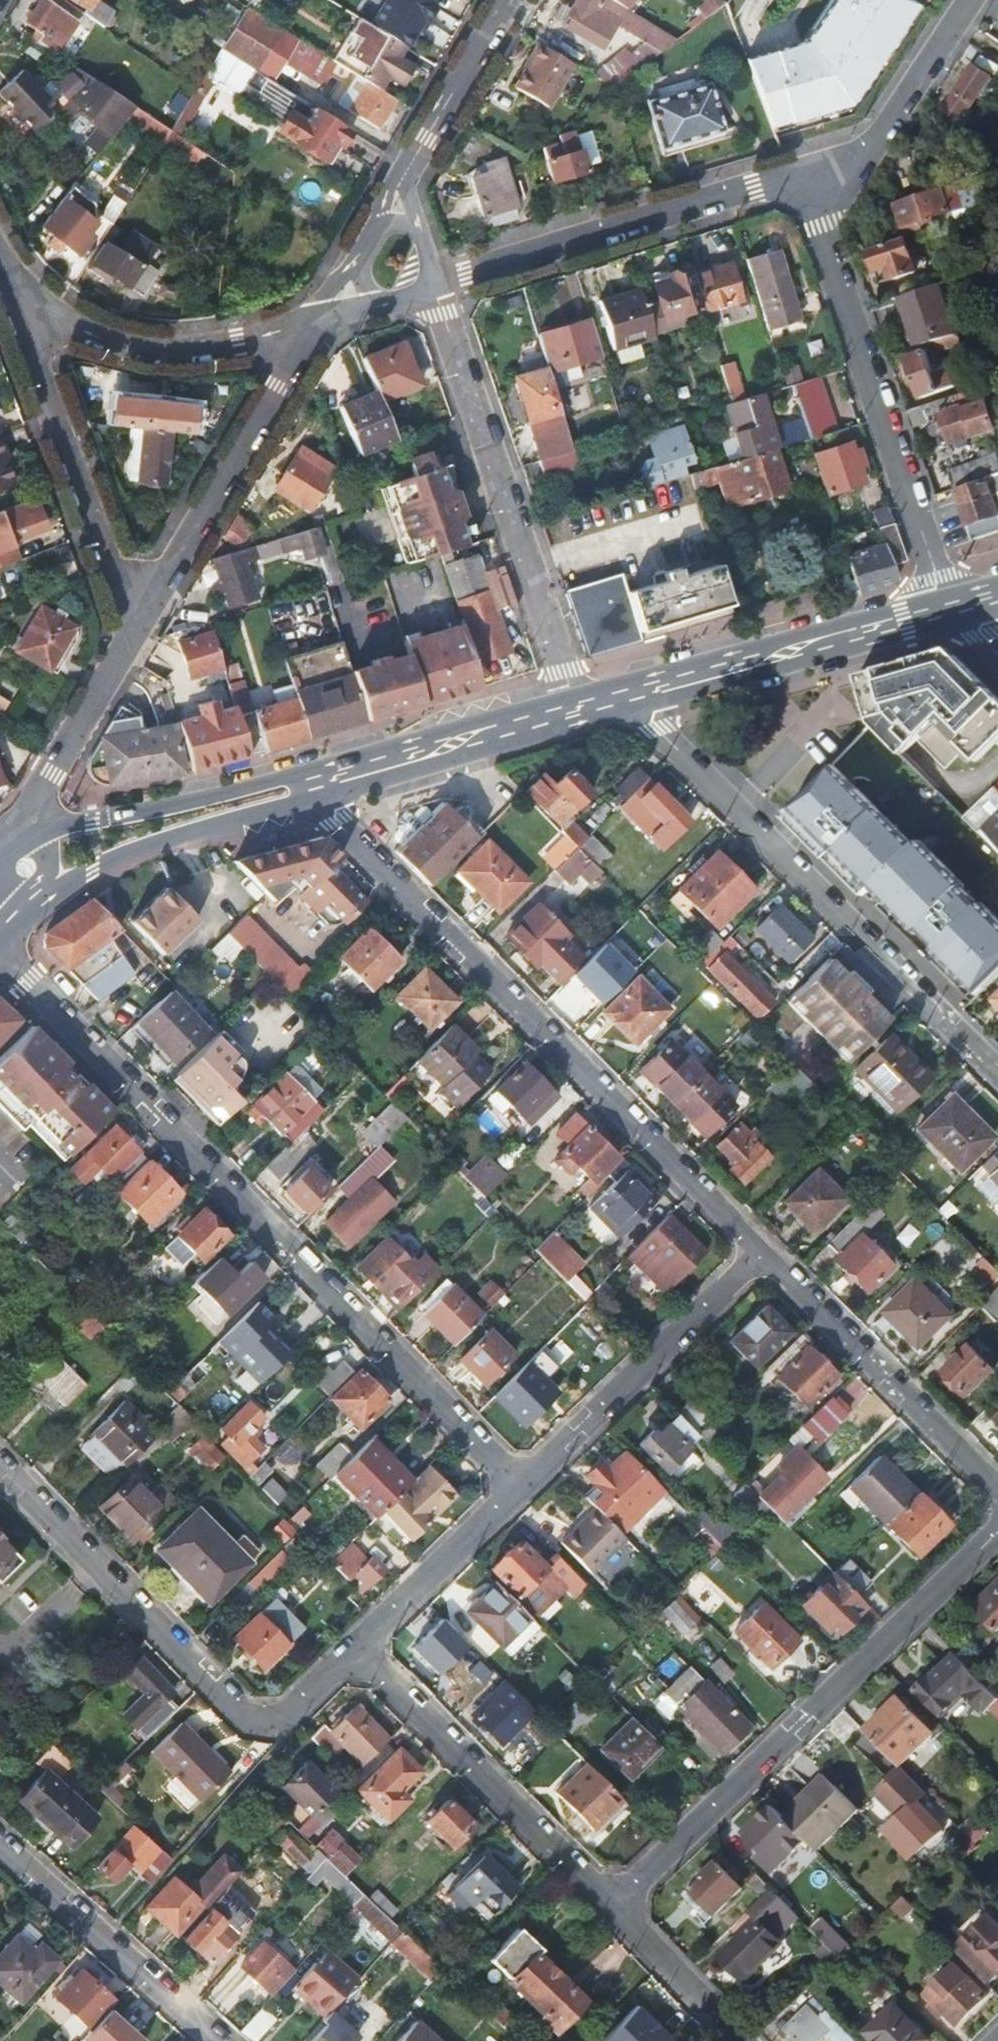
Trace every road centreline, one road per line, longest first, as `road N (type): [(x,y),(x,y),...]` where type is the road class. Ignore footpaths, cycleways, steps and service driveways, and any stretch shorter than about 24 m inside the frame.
road 1 (residential): [(0,950),(522,1487)]
road 2 (residential): [(765,1252),(338,821),(327,796)]
road 3 (unclassified): [(613,1908),(997,1534)]
road 4 (residential): [(997,1075),(657,729),(649,706)]
road 5 (residential): [(947,594),(801,172)]
road 6 (secondary): [(464,728),(197,801),(37,831)]
road 7 (unclassified): [(572,698),(439,287)]
road 8 (unclassified): [(284,1718),(237,1709),(0,1463)]
road 9 (secondary): [(947,594),(572,698)]
road 10 (unclassified): [(439,287),(801,172)]
road 11 (unclassified): [(354,1649),(613,1908)]
road 12 (unclassified): [(134,631),(320,320)]
road 13 (unclassified): [(17,302),(134,631)]
road 14 (residential): [(522,1487),(765,1252)]
road 15 (residential): [(997,1488),(765,1252)]
road 16 (secondary): [(649,706),(963,617)]
road 17 (unclassified): [(17,302),(116,344),(157,349),(320,320)]
road 18 (secondary): [(45,893),(145,846),(327,796)]
road 19 (unclassified): [(0,1846),(215,2040)]
road 20 (secondary): [(327,796),(581,724)]
road 21 (residential): [(801,172),(876,142),(971,0)]
road 22 (residential): [(354,1649),(522,1487)]
road 23 (unclassified): [(390,200),(505,0)]
road 24 (unclassified): [(37,831),(51,771),(134,631)]
road 25 (unclassified): [(613,1908),(742,2040)]
road 26 (secondary): [(464,728),(416,755),(333,779),(327,796)]
road 27 (unclassified): [(320,320),(390,200)]
road 28 (unclassified): [(320,320),(439,287)]

